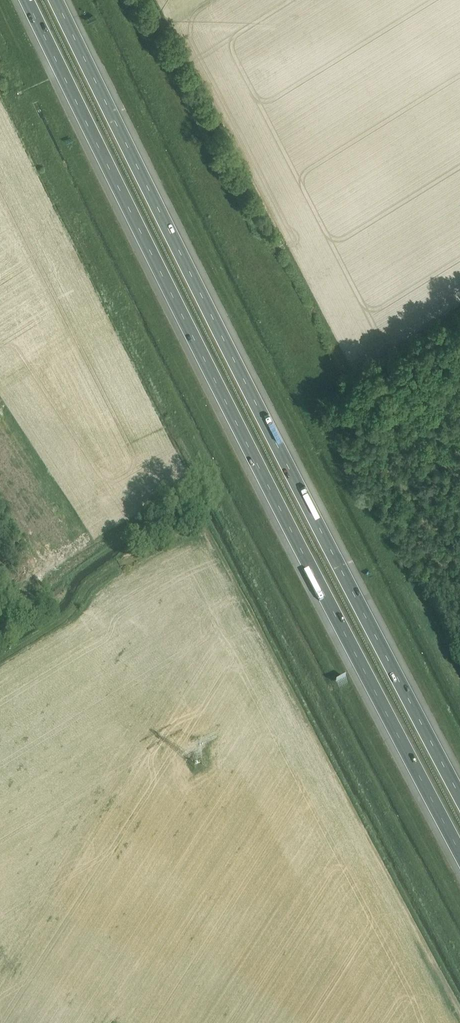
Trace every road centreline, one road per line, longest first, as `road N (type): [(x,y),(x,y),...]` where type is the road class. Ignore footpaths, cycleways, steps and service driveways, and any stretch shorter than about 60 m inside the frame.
road 1 (motorway): [(28,0),(207,362),(459,840)]
road 2 (motorway): [(459,783),(237,356),(65,0)]
road 3 (track): [(459,1004),(201,515)]
road 4 (track): [(201,515),(94,581),(63,621),(0,660)]

